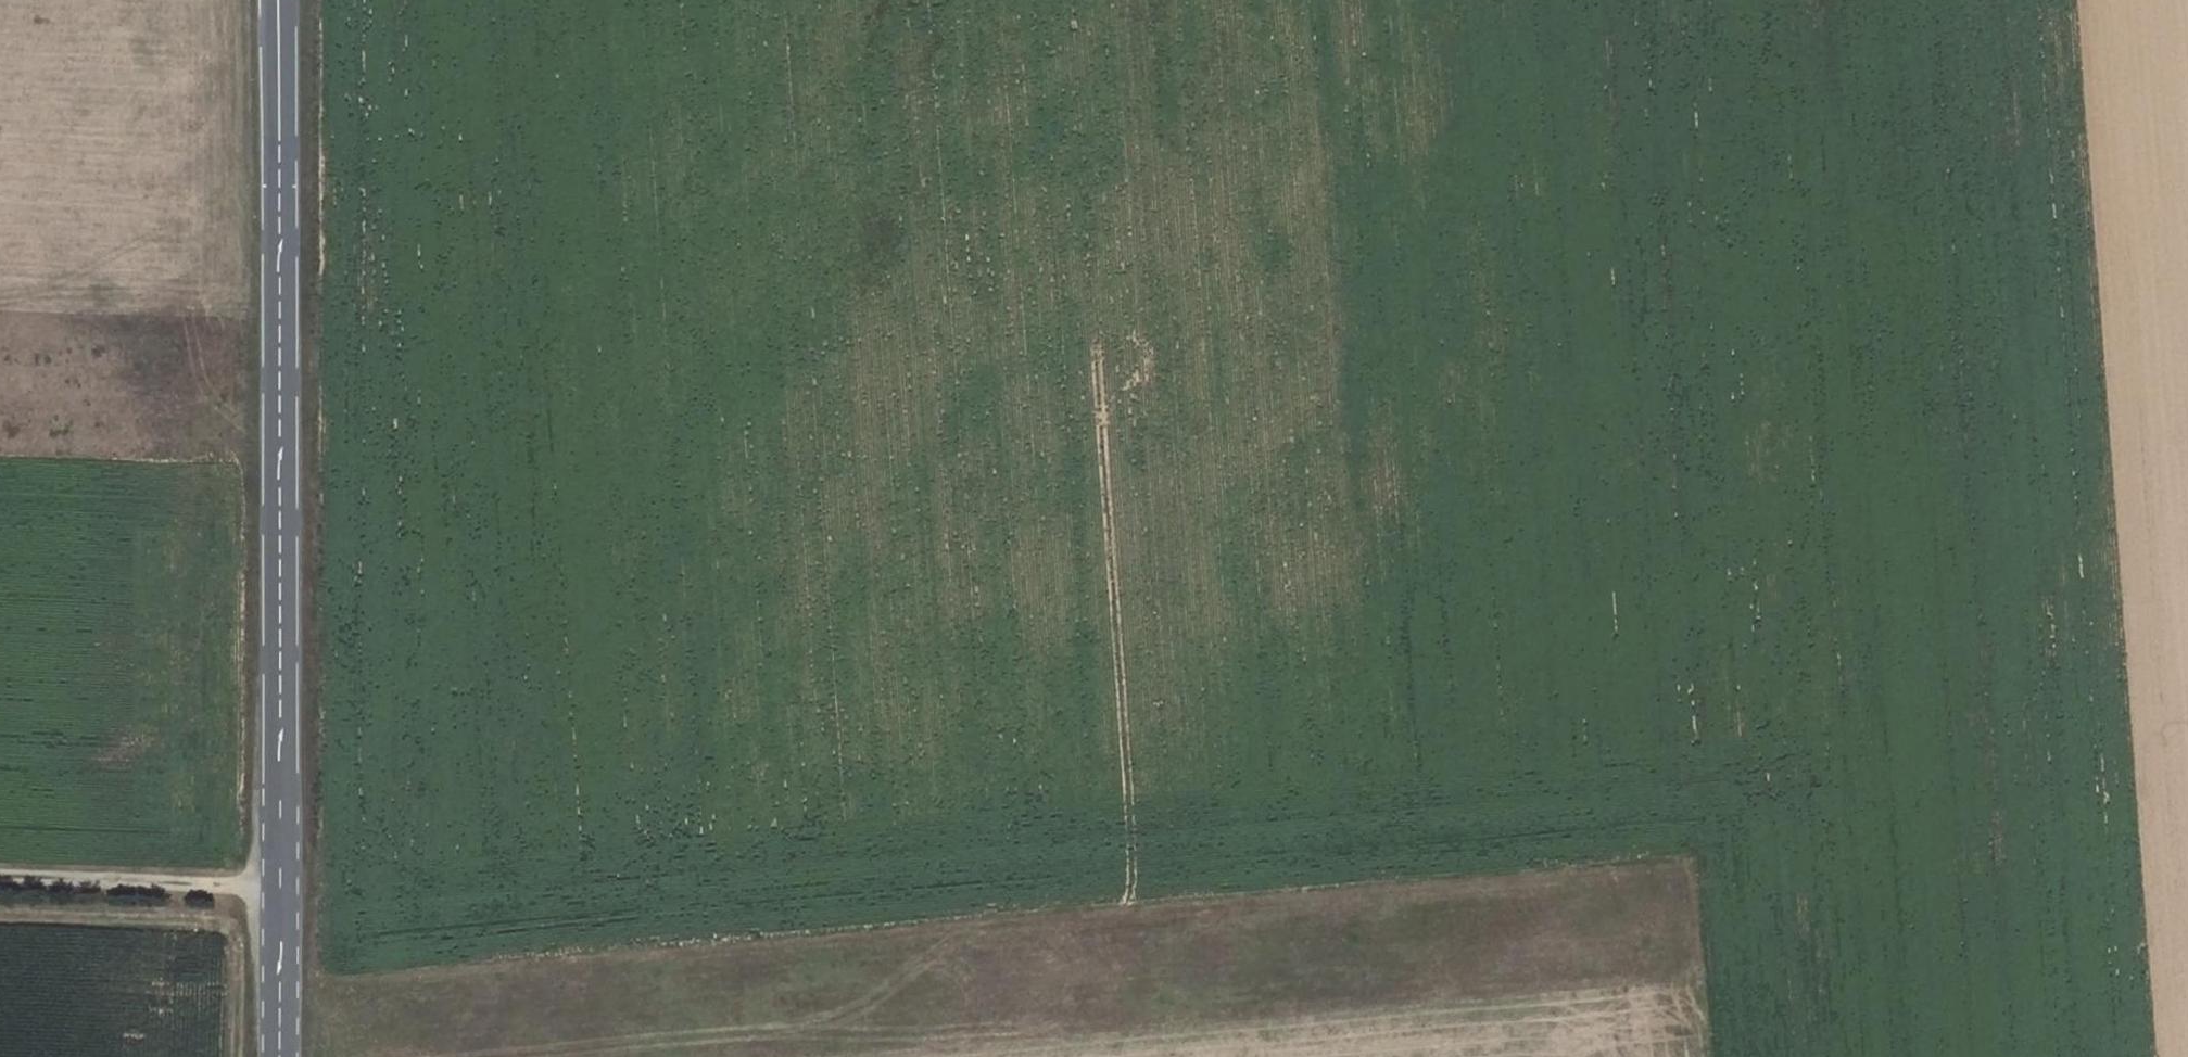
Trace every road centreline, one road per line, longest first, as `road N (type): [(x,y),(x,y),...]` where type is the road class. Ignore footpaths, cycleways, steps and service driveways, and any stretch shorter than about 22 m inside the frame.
road 1 (tertiary): [(277,0),(288,1056)]
road 2 (track): [(286,894),(0,881)]

